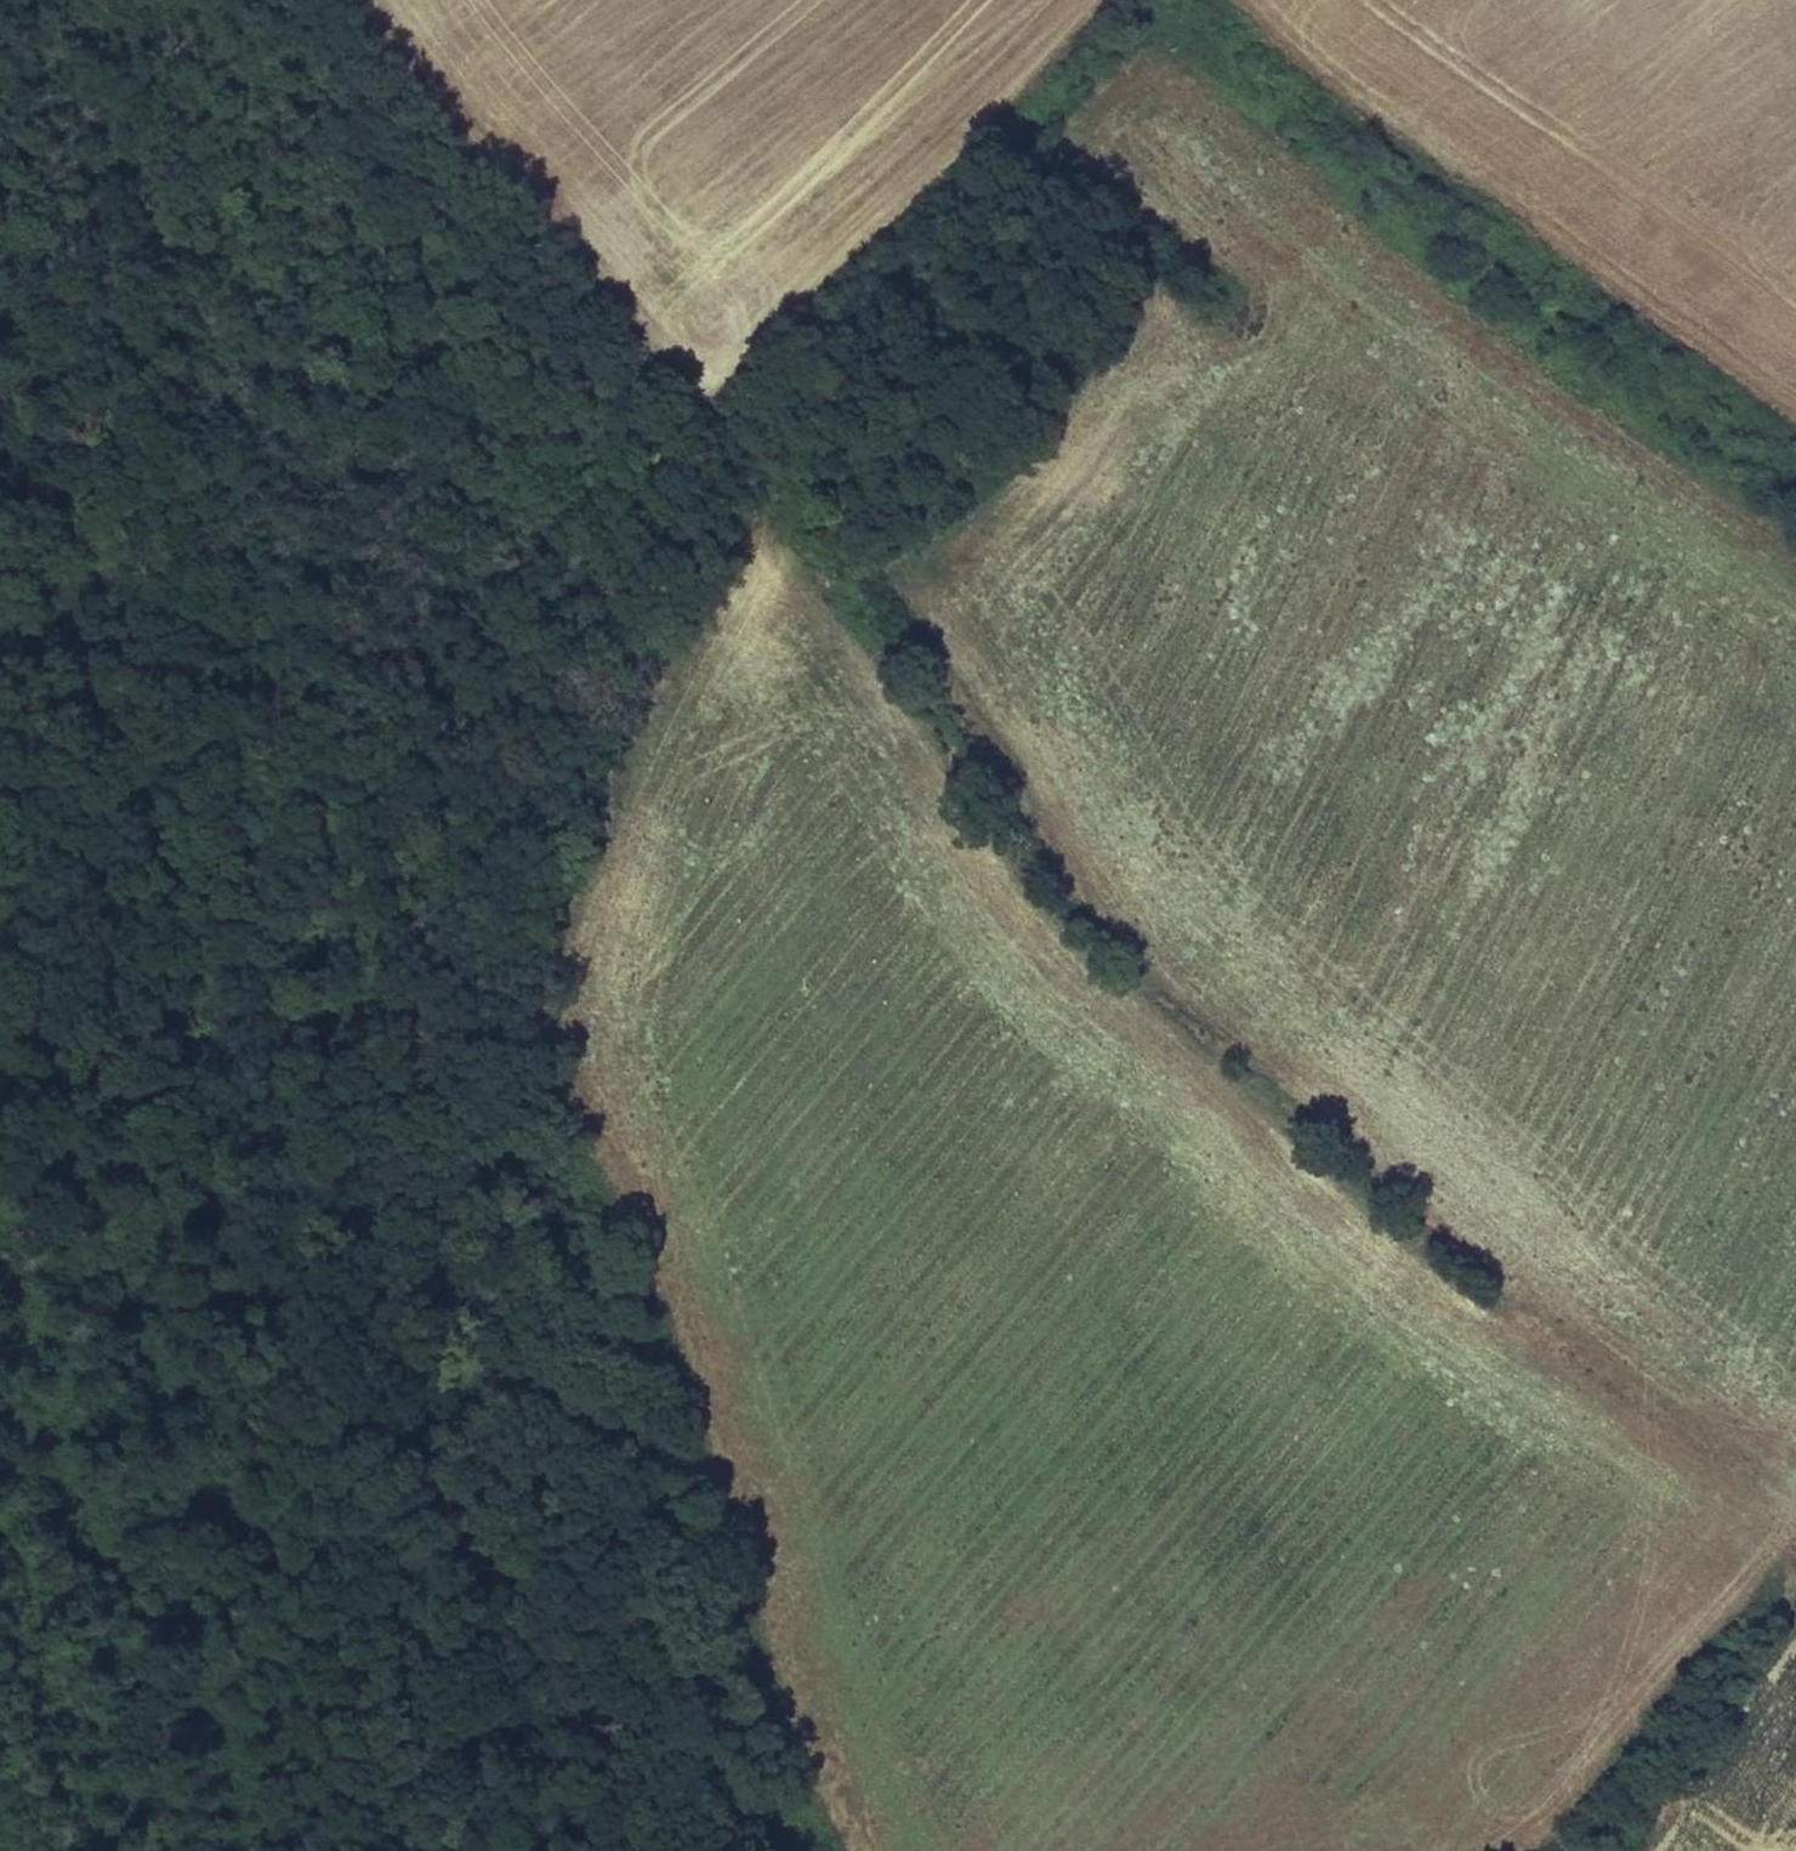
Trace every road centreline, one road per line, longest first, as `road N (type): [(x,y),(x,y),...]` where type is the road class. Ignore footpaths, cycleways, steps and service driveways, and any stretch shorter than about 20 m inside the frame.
road 1 (track): [(0,1467),(53,1436),(80,1409),(93,1370),(157,1338),(163,1304),(134,1284),(103,1234),(84,1121),(143,1031)]
road 2 (track): [(155,1850),(78,1673),(0,1540)]
road 3 (track): [(1795,1584),(1588,1850)]

